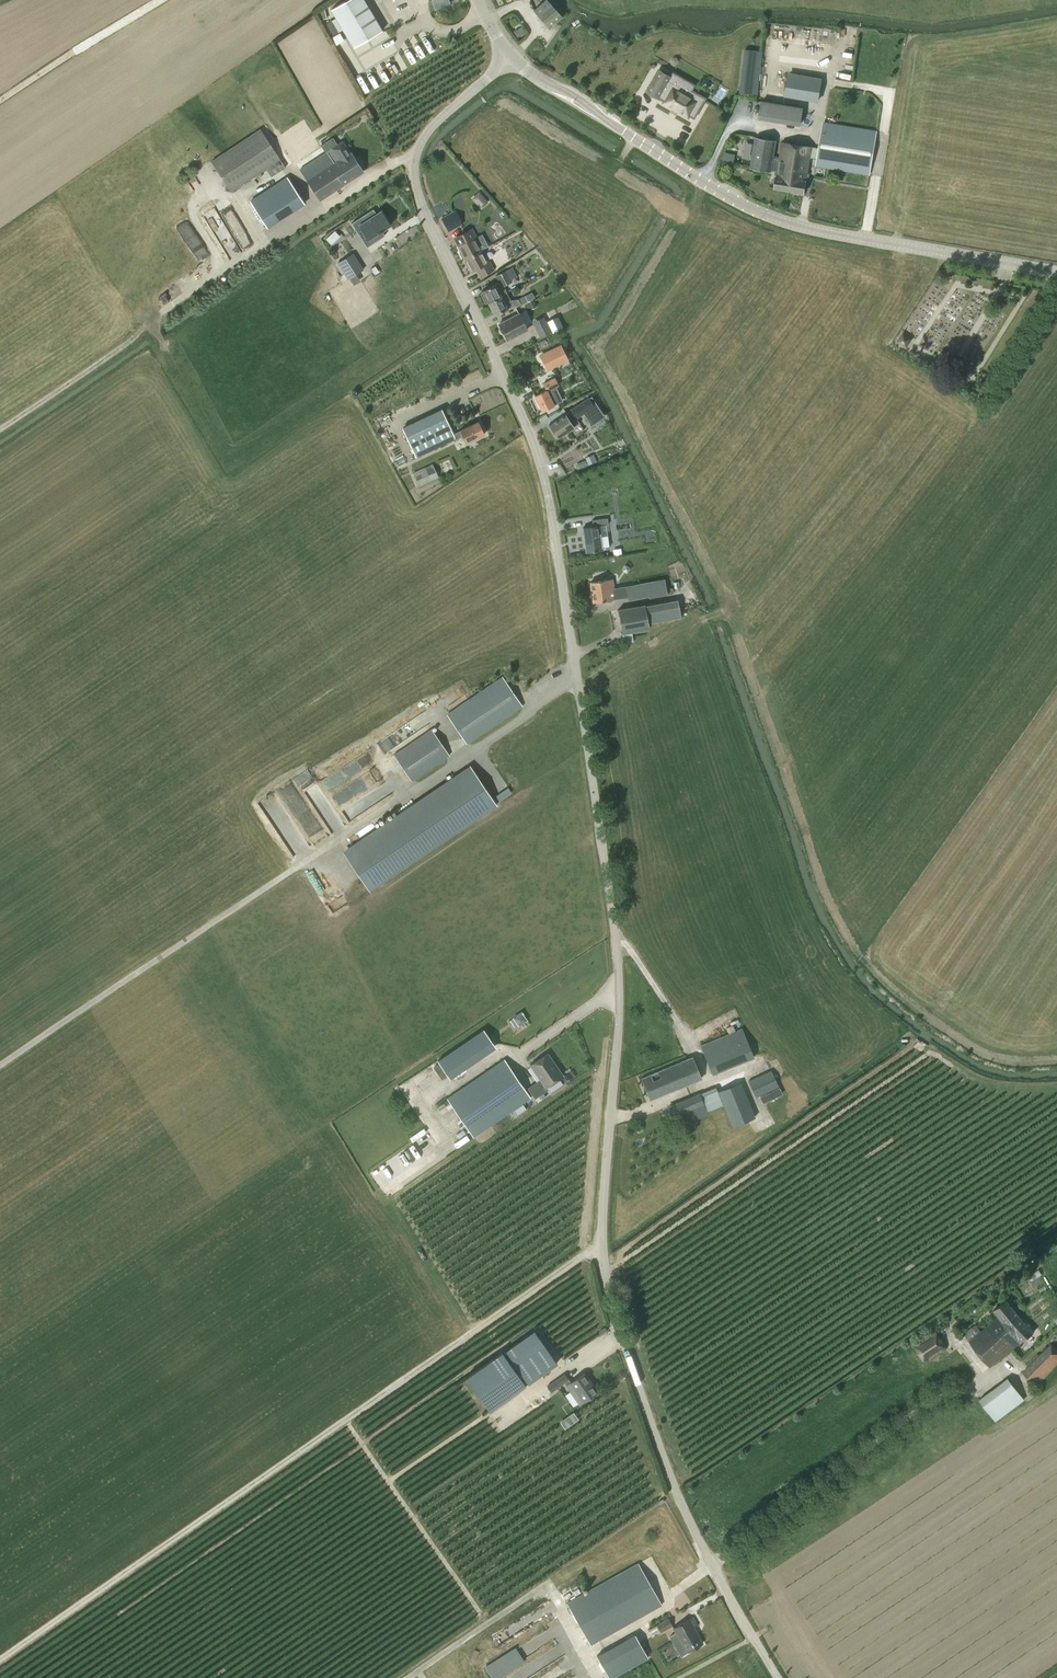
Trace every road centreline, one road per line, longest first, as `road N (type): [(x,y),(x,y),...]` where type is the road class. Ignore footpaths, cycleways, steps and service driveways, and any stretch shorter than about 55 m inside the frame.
road 1 (unclassified): [(777,1677),(705,1557),(673,1487),(598,1253),(618,1043),(616,944),(555,524),(534,444),(443,253),(411,161),(433,125),(508,57)]
road 2 (track): [(0,1658),(599,1247)]
road 3 (tertiary): [(1056,273),(773,218),(508,57)]
road 4 (track): [(0,430),(115,354),(213,275),(395,161),(411,161)]
road 5 (track): [(0,1065),(299,863)]
road 6 (track): [(421,1677),(548,1591),(586,1654)]
road 7 (track): [(0,100),(174,0)]

